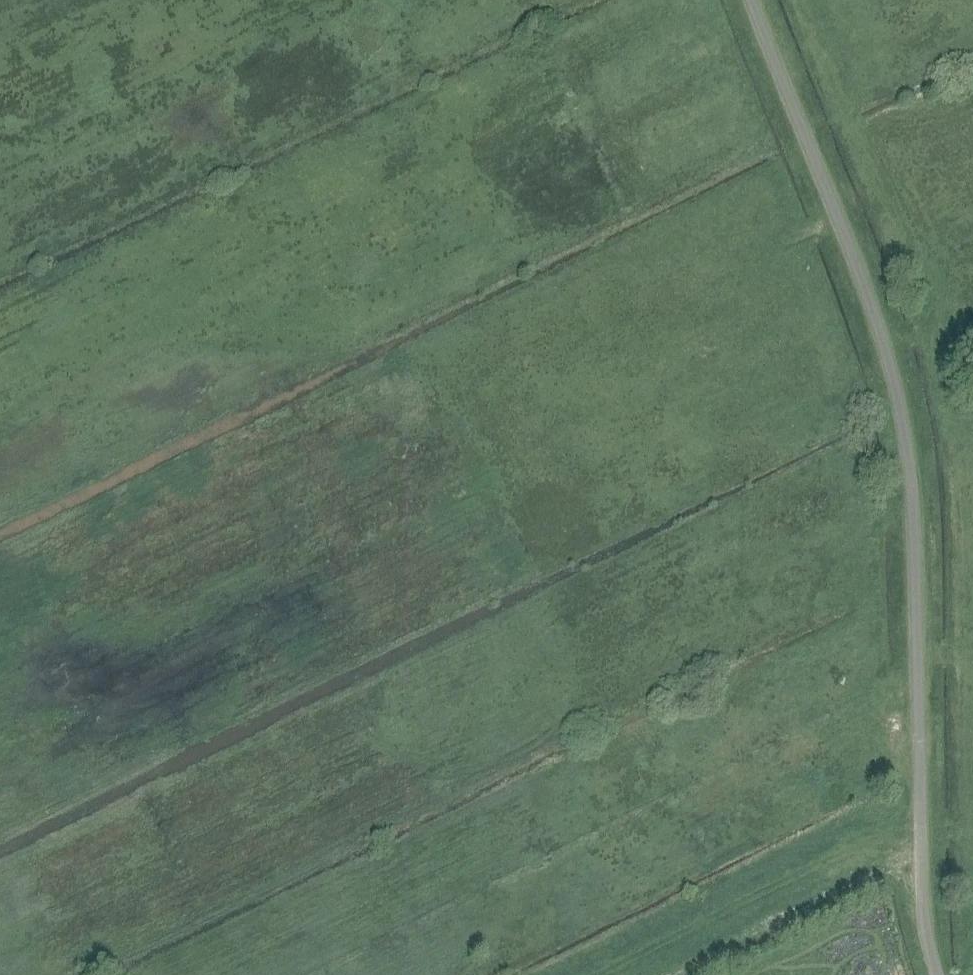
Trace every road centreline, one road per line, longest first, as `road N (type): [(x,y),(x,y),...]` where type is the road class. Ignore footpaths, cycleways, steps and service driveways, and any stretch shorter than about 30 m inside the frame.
road 1 (unclassified): [(936,974),(924,923),(913,494),(894,383),(863,278),(751,0)]

